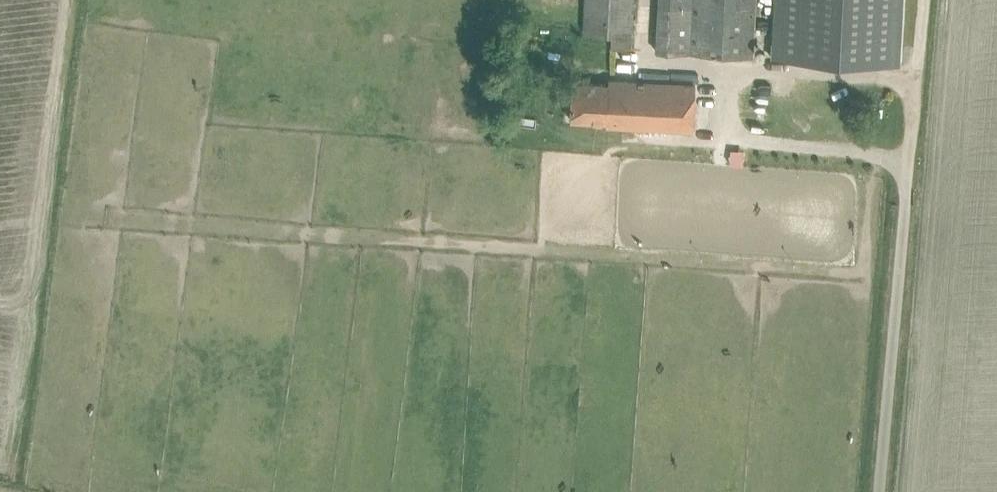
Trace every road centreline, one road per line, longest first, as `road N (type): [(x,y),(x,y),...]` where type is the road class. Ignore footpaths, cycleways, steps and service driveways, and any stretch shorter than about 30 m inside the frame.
road 1 (unclassified): [(881,491),(923,0)]

